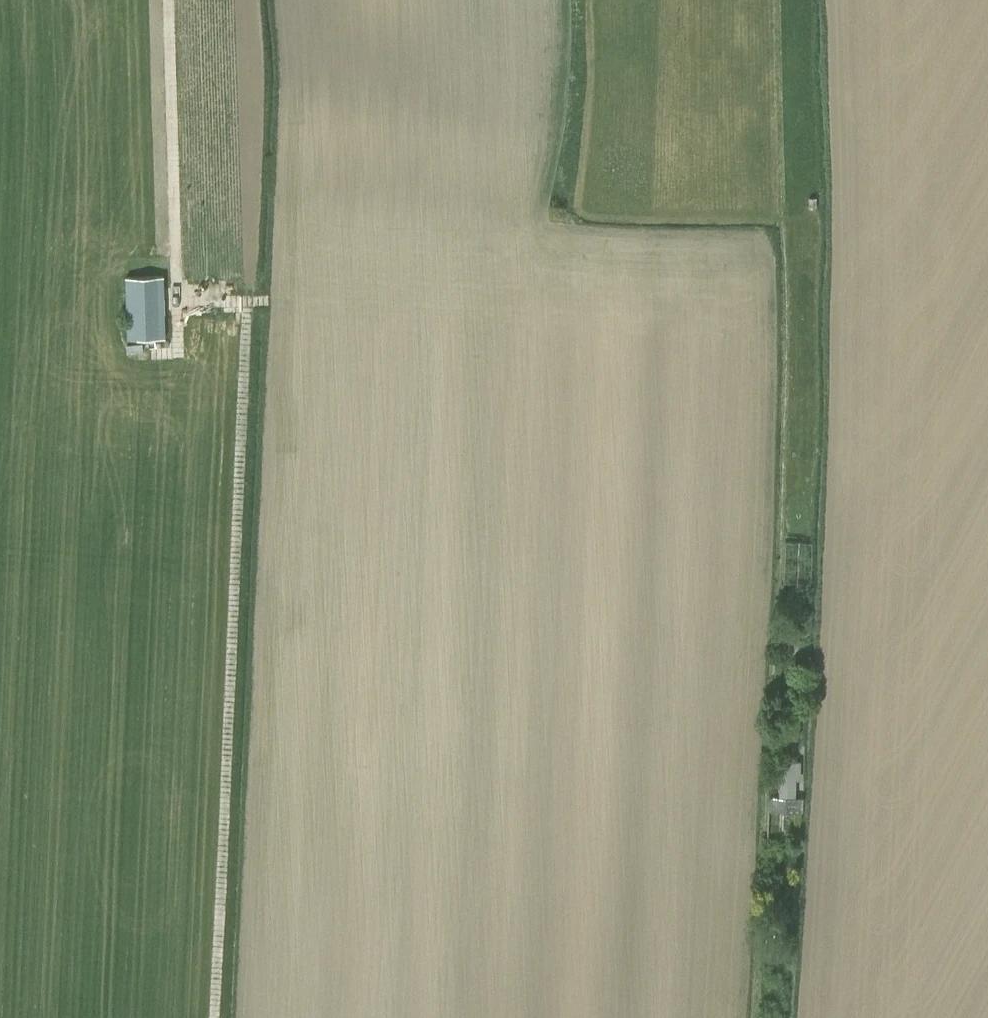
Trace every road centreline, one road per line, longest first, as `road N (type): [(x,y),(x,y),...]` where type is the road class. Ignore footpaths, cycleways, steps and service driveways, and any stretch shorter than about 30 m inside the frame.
road 1 (track): [(169,0),(179,302),(247,303),(214,1017)]
road 2 (track): [(754,1017),(771,711)]

